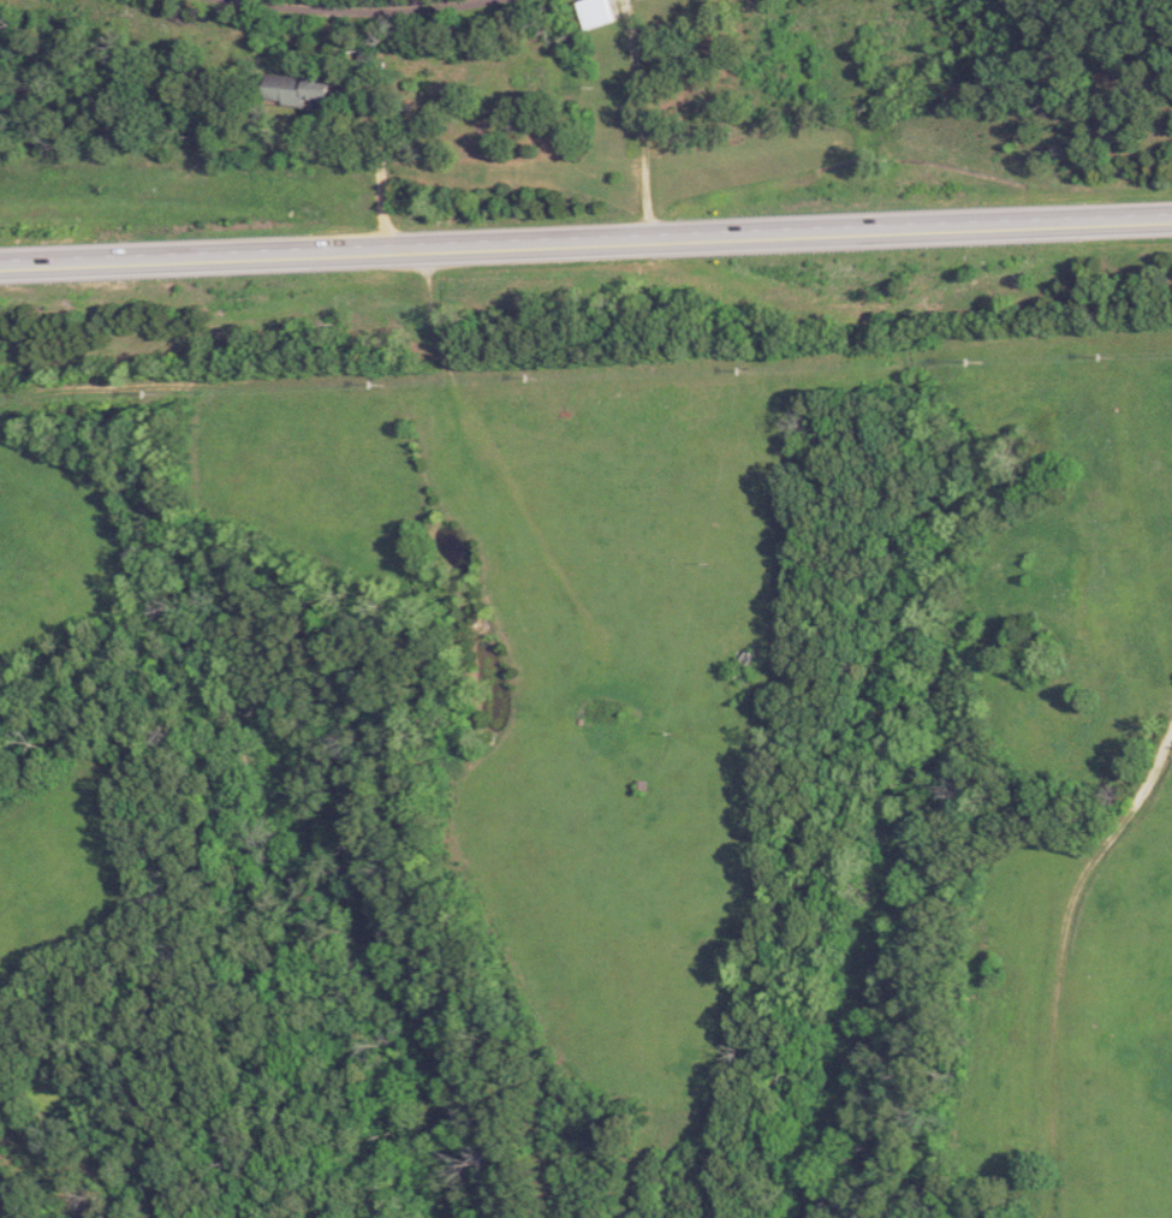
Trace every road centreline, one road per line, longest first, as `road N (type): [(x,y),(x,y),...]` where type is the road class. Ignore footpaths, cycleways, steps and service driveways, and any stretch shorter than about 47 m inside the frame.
road 1 (primary): [(0,264),(1171,216)]
road 2 (residential): [(434,0),(278,0)]

